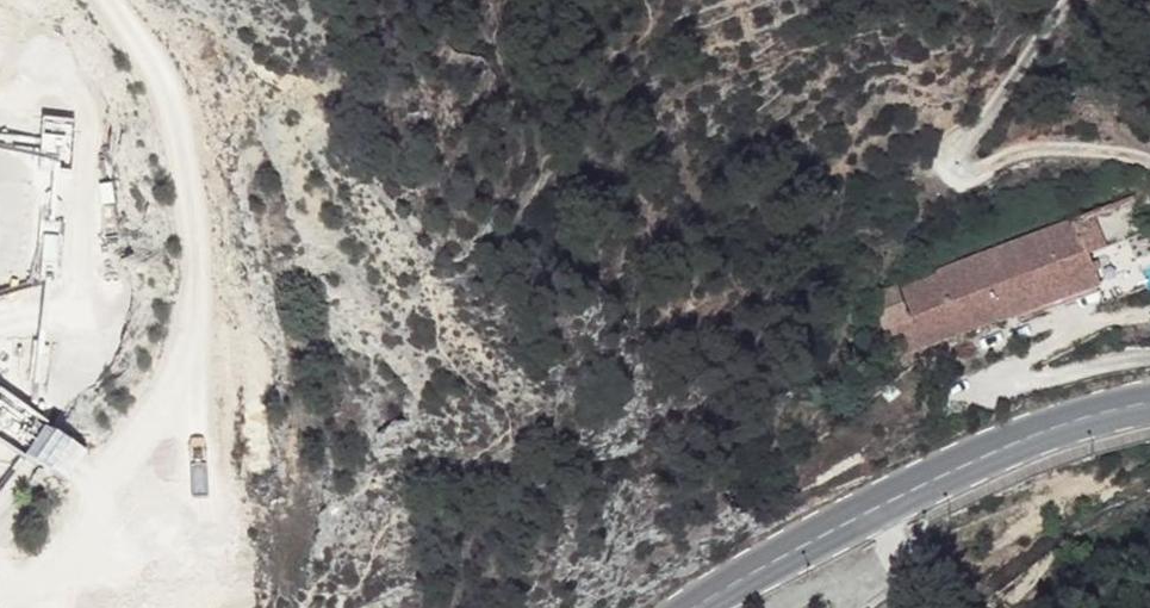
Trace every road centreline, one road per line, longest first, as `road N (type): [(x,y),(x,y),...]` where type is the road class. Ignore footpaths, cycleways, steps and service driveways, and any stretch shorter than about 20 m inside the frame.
road 1 (primary): [(1149,406),(1061,425),(905,489),(708,607)]

